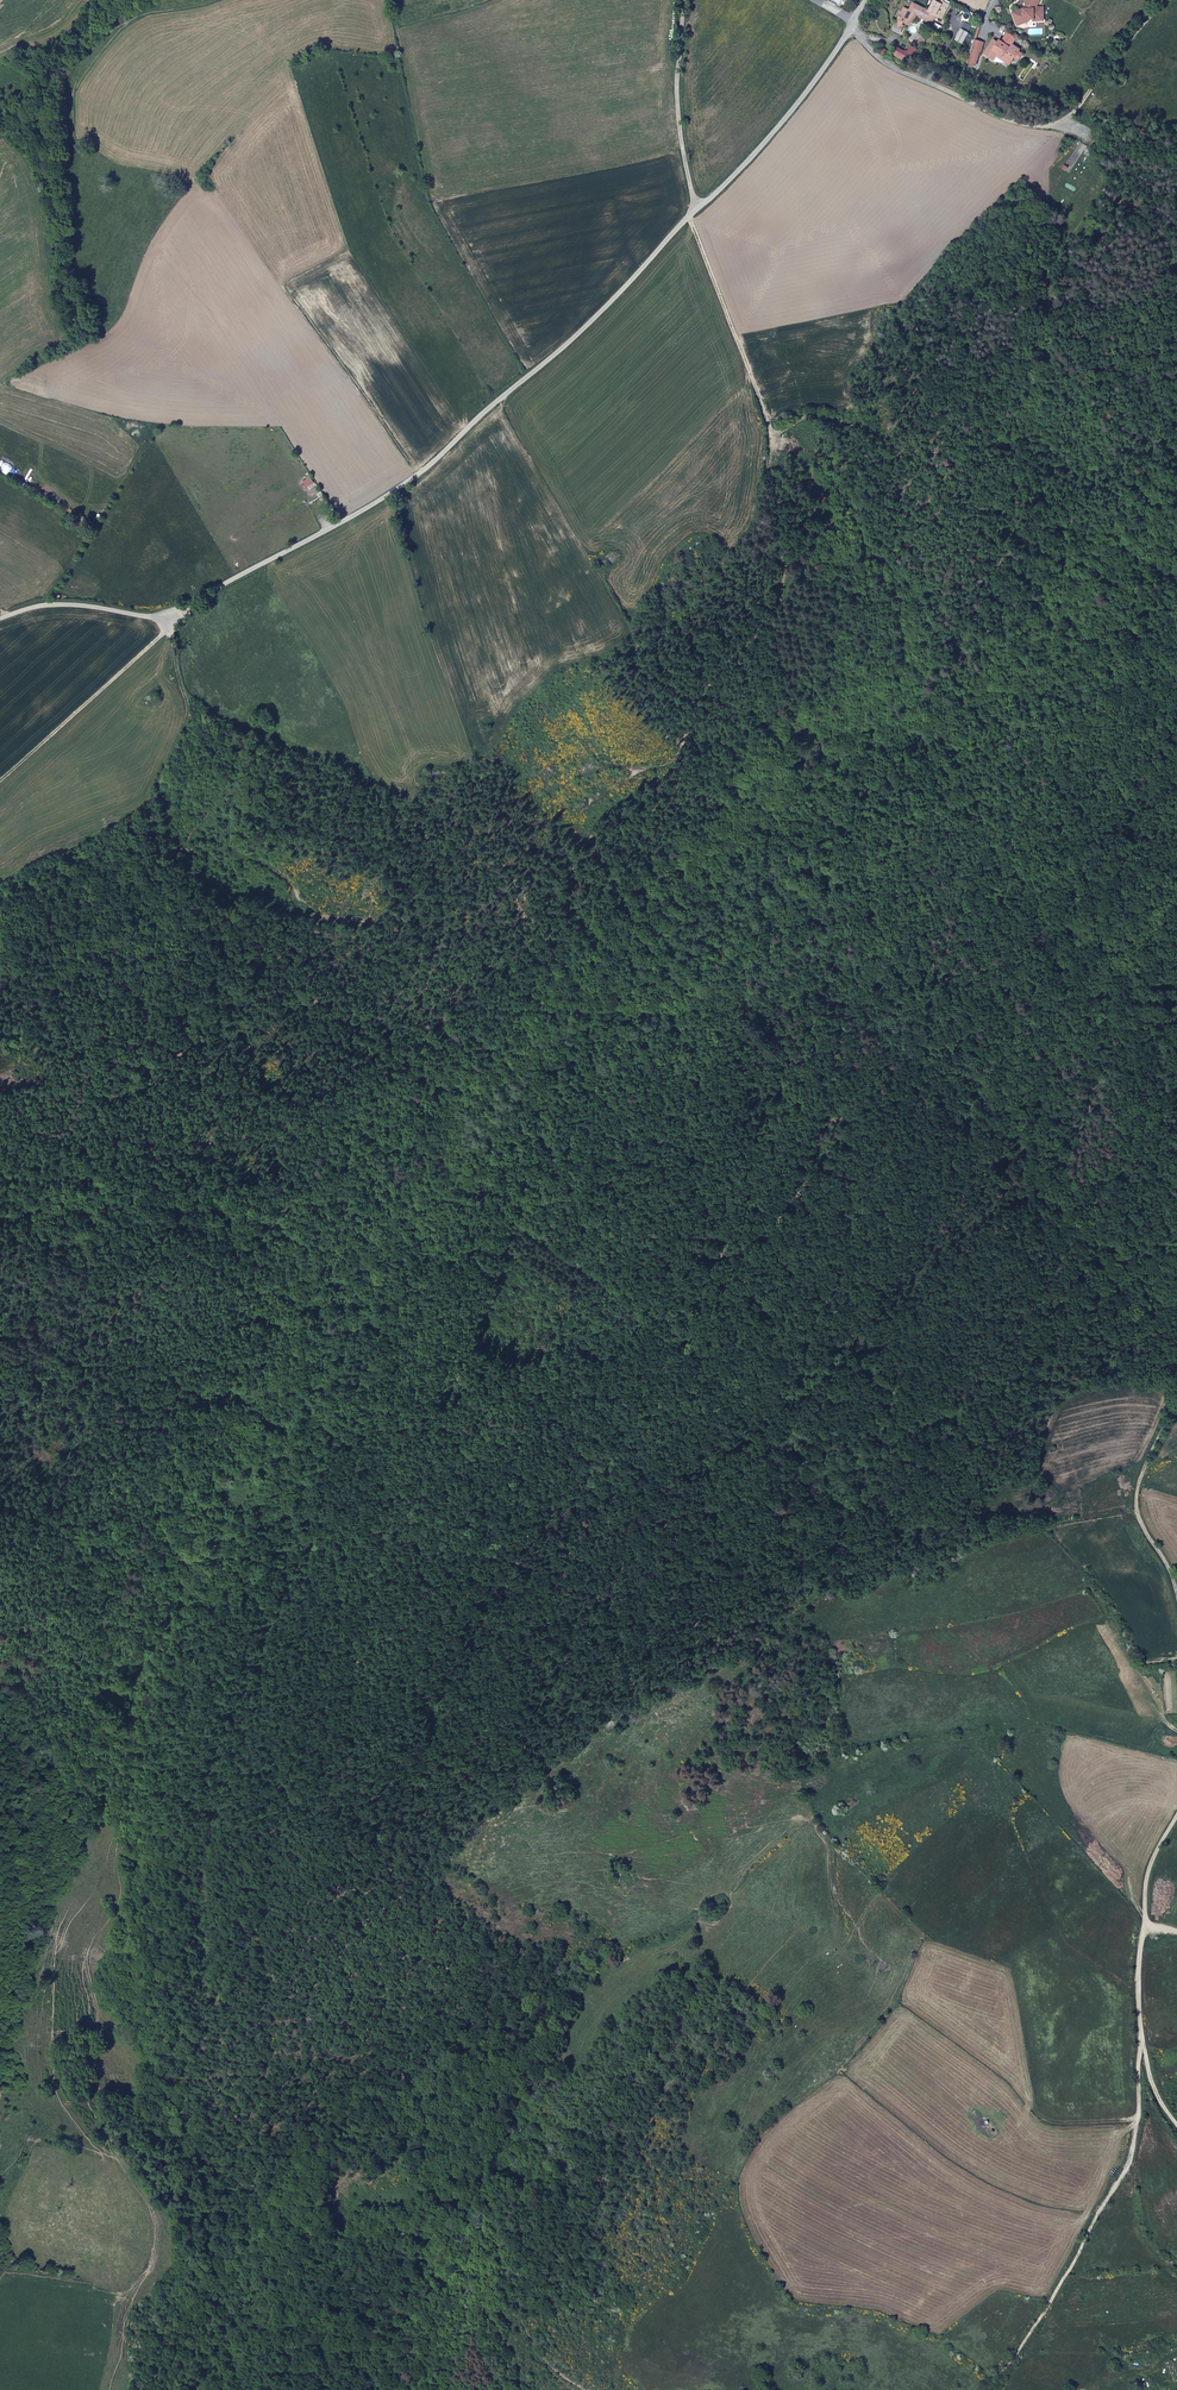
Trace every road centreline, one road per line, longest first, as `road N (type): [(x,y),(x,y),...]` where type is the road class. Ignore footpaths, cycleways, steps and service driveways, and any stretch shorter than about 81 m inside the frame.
road 1 (unclassified): [(0,619),(77,604),(167,620),(421,474),(614,301),(723,187),(853,24)]
road 2 (track): [(0,787),(163,634),(167,620),(184,726),(149,821),(99,906),(94,942),(110,1041),(102,1089),(45,1199),(42,1274),(0,1339)]
road 3 (track): [(517,2389),(493,2341),(485,2267),(508,2207),(512,2127),(556,2036),(562,1993),(545,1987)]
road 4 (track): [(852,29),(887,65),(997,115),(1053,123),(1111,148)]
road 5 (track): [(1176,1593),(1138,1498),(1176,1392)]
road 6 (track): [(1176,2130),(1154,2094),(1141,2031),(1143,1925)]
road 7 (track): [(681,0),(677,92),(698,210)]
road 8 (track): [(1053,123),(1167,0)]

